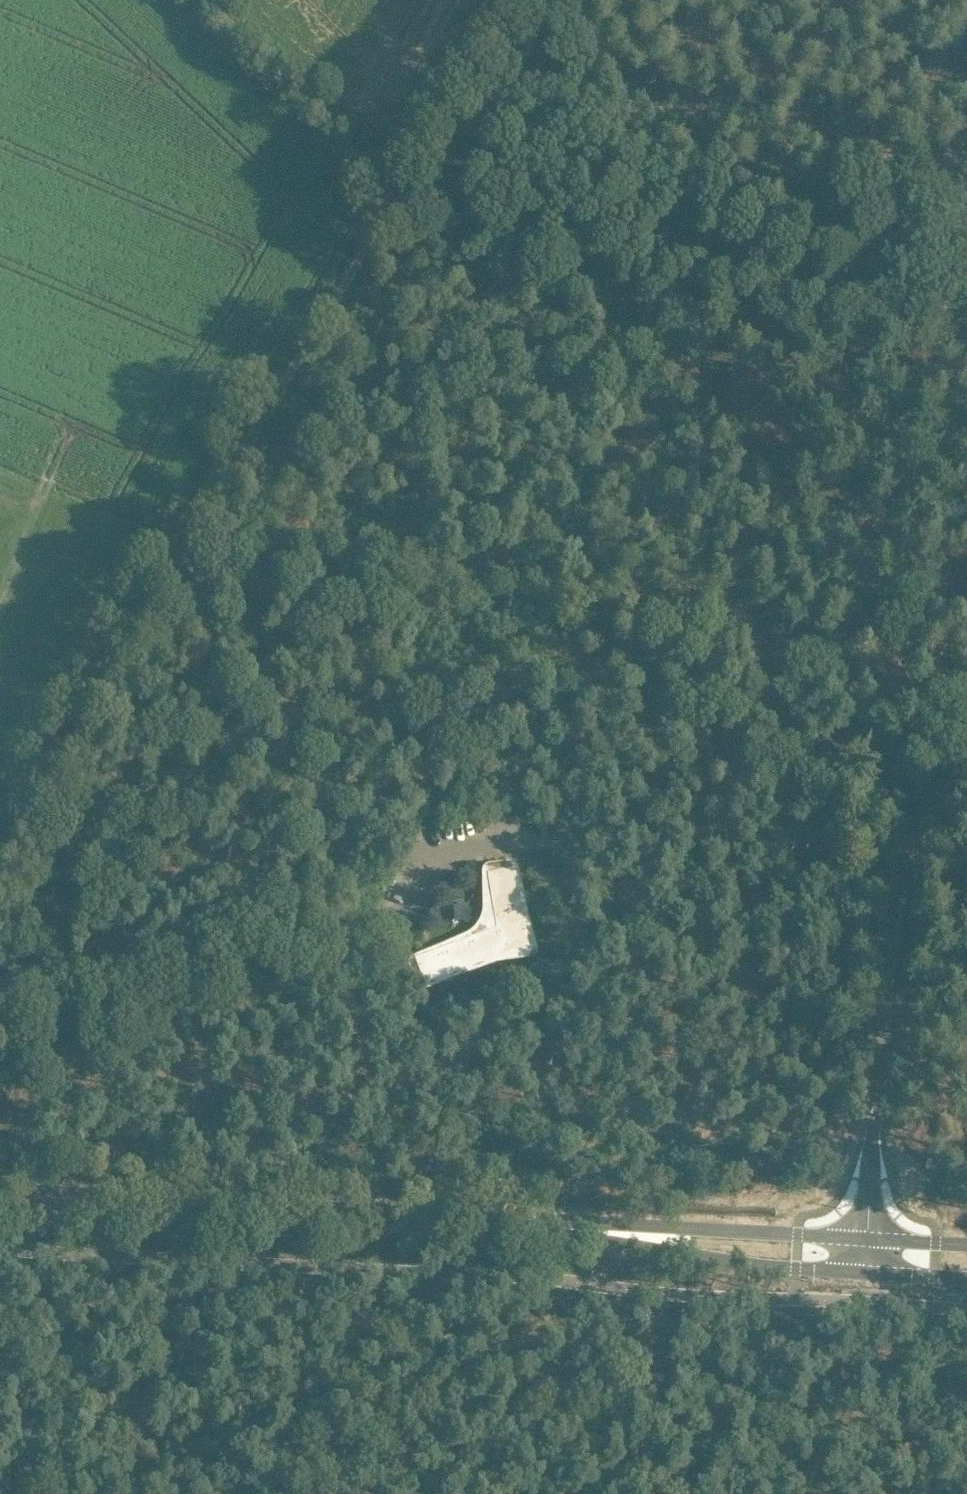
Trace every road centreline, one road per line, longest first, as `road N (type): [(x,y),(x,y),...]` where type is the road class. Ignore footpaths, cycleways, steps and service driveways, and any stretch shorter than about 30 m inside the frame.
road 1 (track): [(406,173),(0,842)]
road 2 (secondary): [(596,1232),(0,1196)]
road 3 (unclassified): [(868,1241),(898,906),(931,821),(966,778)]
road 4 (secondary): [(596,1232),(692,1257),(867,1273)]
road 5 (secondary): [(868,1241),(694,1229),(596,1232)]
road 6 (track): [(406,173),(217,0)]
road 7 (track): [(508,0),(406,173)]

